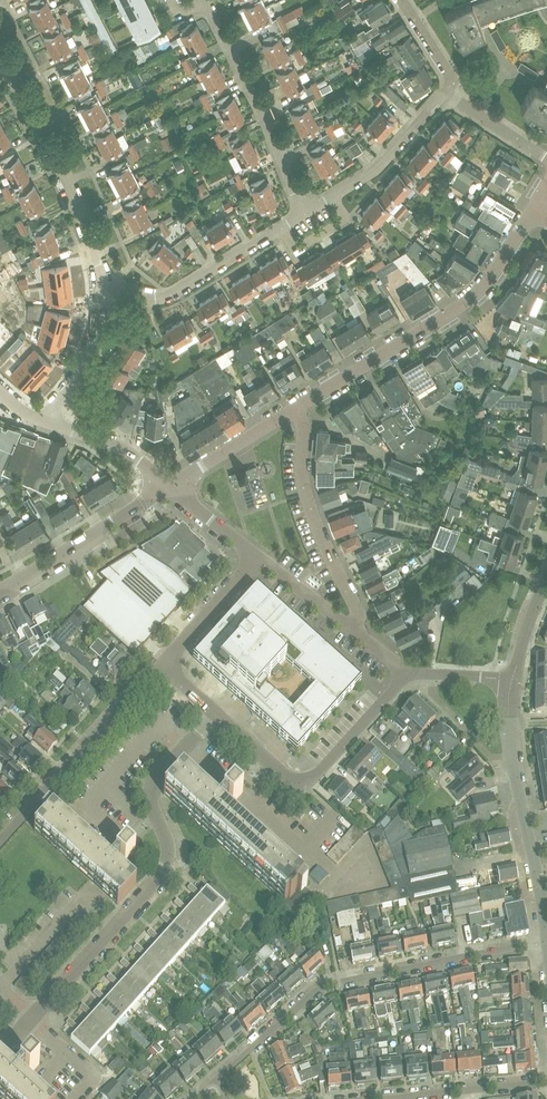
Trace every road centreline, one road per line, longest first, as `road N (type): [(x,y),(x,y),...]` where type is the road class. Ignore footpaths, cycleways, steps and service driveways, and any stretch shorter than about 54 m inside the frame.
road 1 (residential): [(0,1047),(163,873),(168,847),(156,781),(216,714)]
road 2 (residential): [(546,943),(324,986),(205,1090)]
road 3 (unclassified): [(296,408),(467,301),(535,208)]
road 4 (unclassified): [(216,714),(287,778),(305,783),(408,676)]
road 5 (residential): [(102,290),(78,204),(0,54)]
road 6 (residential): [(0,842),(161,662)]
road 7 (residential): [(305,213),(207,1)]
road 8 (unclassified): [(354,629),(357,607),(304,484),(296,408)]
road 9 (unclassified): [(0,593),(168,485)]
road 10 (residential): [(102,290),(168,297),(281,228)]
road 11 (residential): [(546,940),(514,755)]
road 12 (residential): [(377,1098),(546,1081)]
road 13 (residential): [(334,195),(382,165),(446,92)]
road 14 (unclassified): [(168,485),(296,408)]
road 15 (residential): [(48,423),(88,359),(102,290)]
road 16 (unclassified): [(161,662),(257,555)]
road 17 (unclassified): [(168,485),(122,448),(48,423)]
road 18 (residential): [(514,755),(492,757),(433,693),(434,673)]
road 19 (unclassified): [(354,629),(257,555)]
road 20 (residential): [(546,158),(446,92)]

